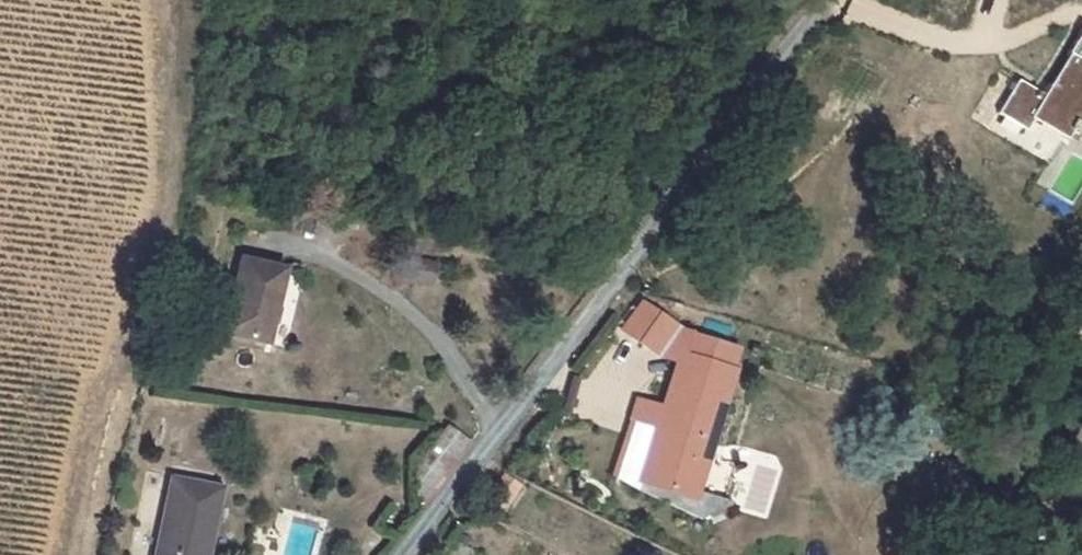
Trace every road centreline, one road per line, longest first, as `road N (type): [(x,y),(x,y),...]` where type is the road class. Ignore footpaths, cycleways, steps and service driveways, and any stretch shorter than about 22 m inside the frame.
road 1 (unclassified): [(402,554),(819,0)]

